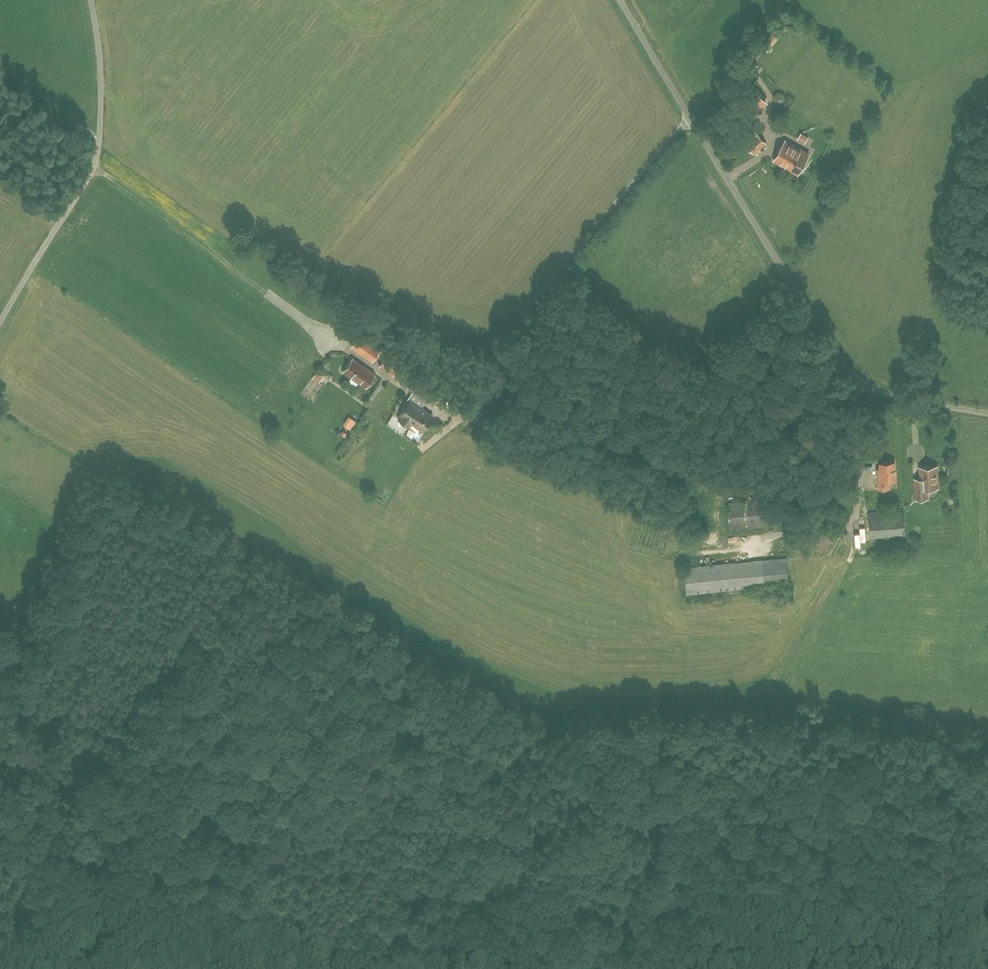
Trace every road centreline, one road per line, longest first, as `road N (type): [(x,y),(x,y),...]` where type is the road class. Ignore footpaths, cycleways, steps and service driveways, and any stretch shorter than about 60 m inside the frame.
road 1 (unclassified): [(987,414),(879,394),(840,365),(620,0)]
road 2 (track): [(94,166),(317,327),(434,341),(499,359)]
road 3 (unclassified): [(0,329),(94,166),(102,90),(92,0)]
road 4 (track): [(499,359),(690,122)]
road 5 (track): [(422,452),(455,423),(499,359)]

